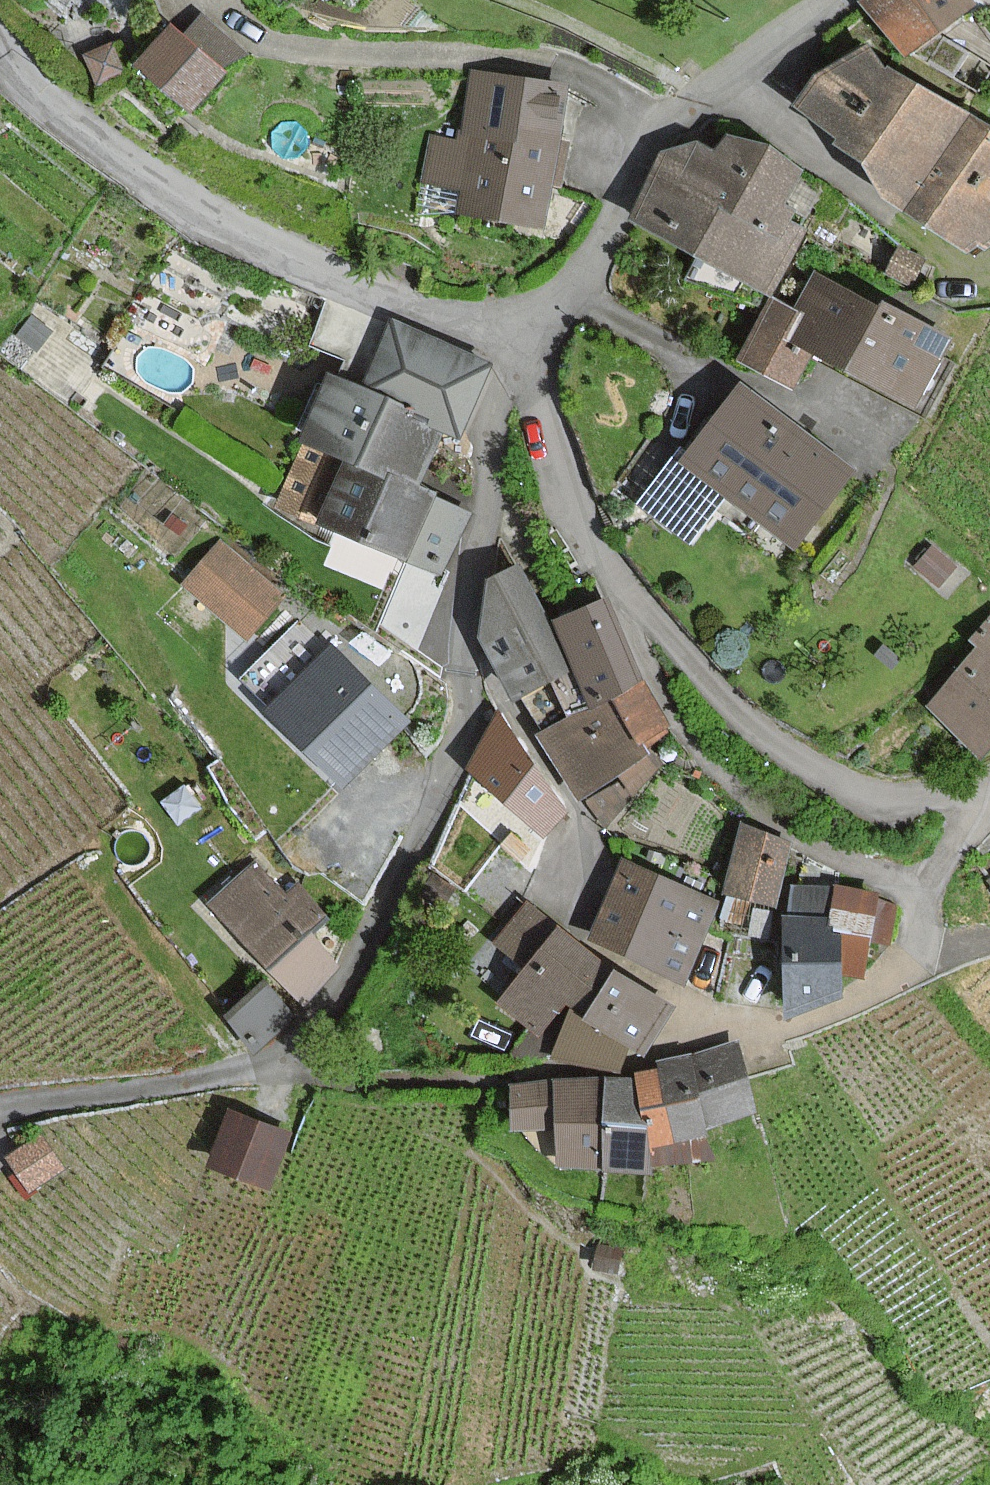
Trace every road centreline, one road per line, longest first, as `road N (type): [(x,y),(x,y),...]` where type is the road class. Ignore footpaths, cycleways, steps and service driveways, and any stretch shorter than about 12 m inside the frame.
road 1 (residential): [(273,1073),(362,945),(465,725),(470,691),(454,652),(453,620),(487,489),(493,404),(518,351)]
road 2 (residential): [(273,1073),(518,1081),(638,1072),(808,1021),(874,993),(912,956),(928,898)]
road 3 (residential): [(518,351),(184,199),(45,97),(0,48)]
road 4 (residential): [(928,898),(988,809),(949,795),(877,796),(803,765),(716,687),(639,600)]
road 5 (residential): [(518,351),(616,222),(674,116),(763,42),(828,0)]
road 6 (residential): [(928,898),(801,840),(723,774),(671,709),(631,632),(639,600)]
road 7 (residential): [(639,600),(584,518),(540,379),(518,351)]
road 8 (residential): [(0,1110),(273,1073)]

